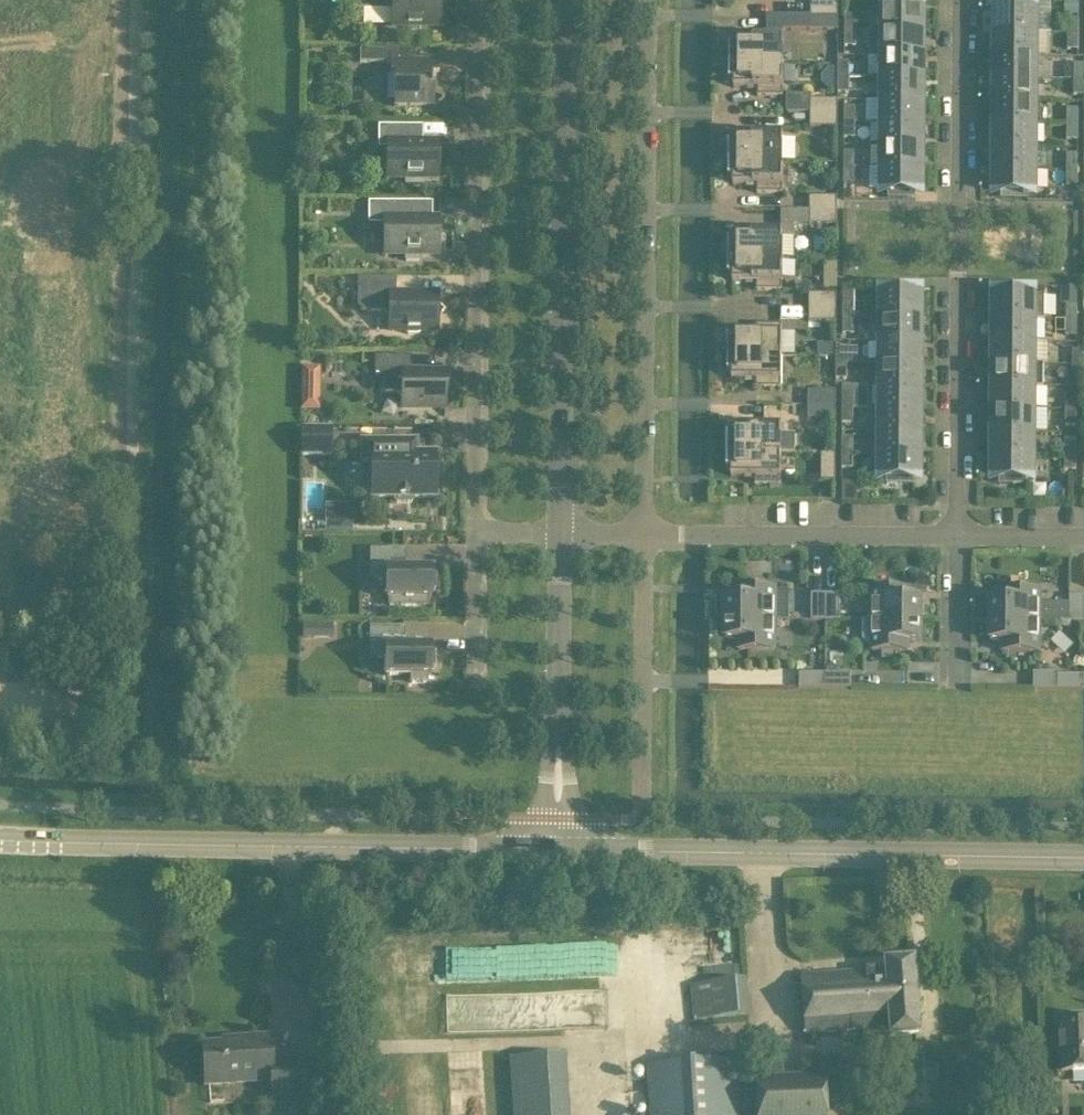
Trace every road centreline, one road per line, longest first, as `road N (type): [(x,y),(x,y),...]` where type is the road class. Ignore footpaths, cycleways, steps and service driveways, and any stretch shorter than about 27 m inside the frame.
road 1 (residential): [(961,538),(962,0)]
road 2 (residential): [(643,0),(642,538)]
road 3 (unclassified): [(557,536),(561,0)]
road 4 (residential): [(478,534),(479,0)]
road 5 (secondary): [(553,851),(1083,857)]
road 6 (secondary): [(553,851),(62,843)]
road 7 (residential): [(642,538),(961,538)]
road 8 (unclassified): [(553,851),(557,536)]
road 9 (residential): [(476,685),(478,534)]
road 10 (residential): [(960,679),(961,538)]
road 11 (residential): [(961,538),(1083,538)]

